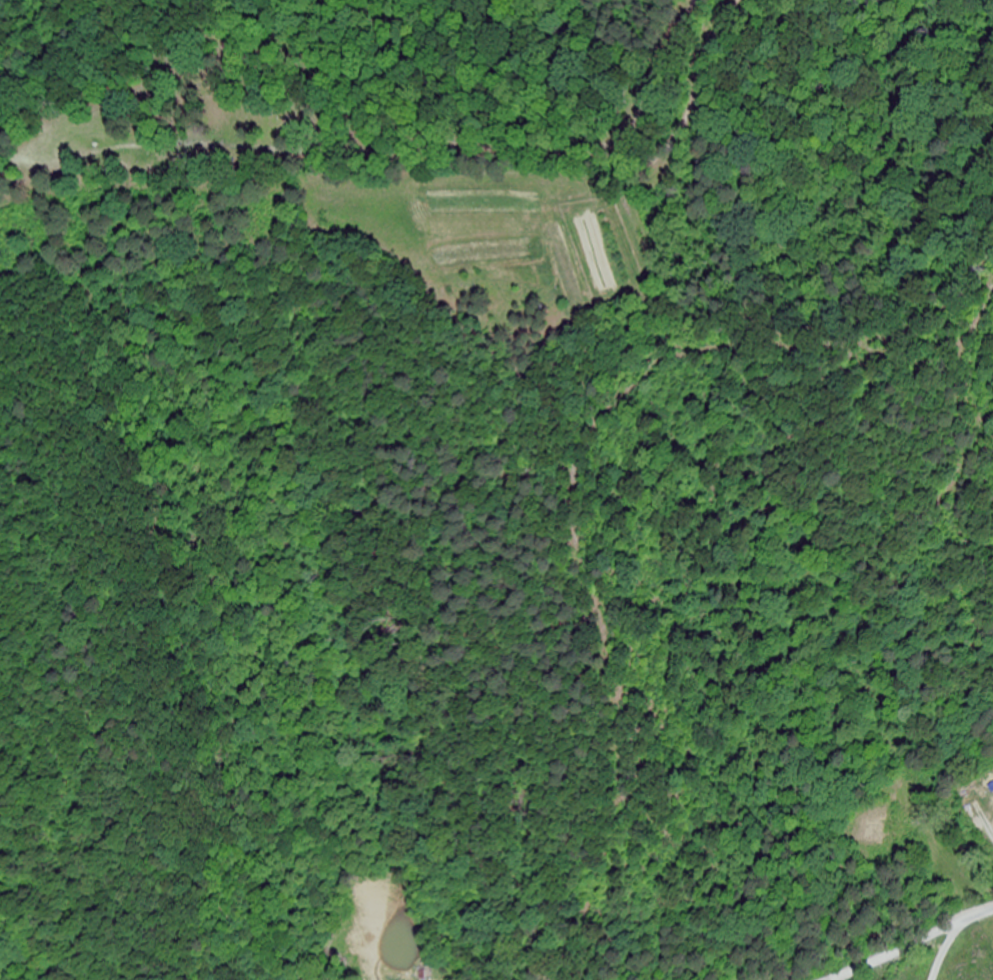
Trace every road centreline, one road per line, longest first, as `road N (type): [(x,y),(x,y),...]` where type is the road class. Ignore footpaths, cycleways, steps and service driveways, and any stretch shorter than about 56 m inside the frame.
road 1 (residential): [(837,979),(992,910)]

